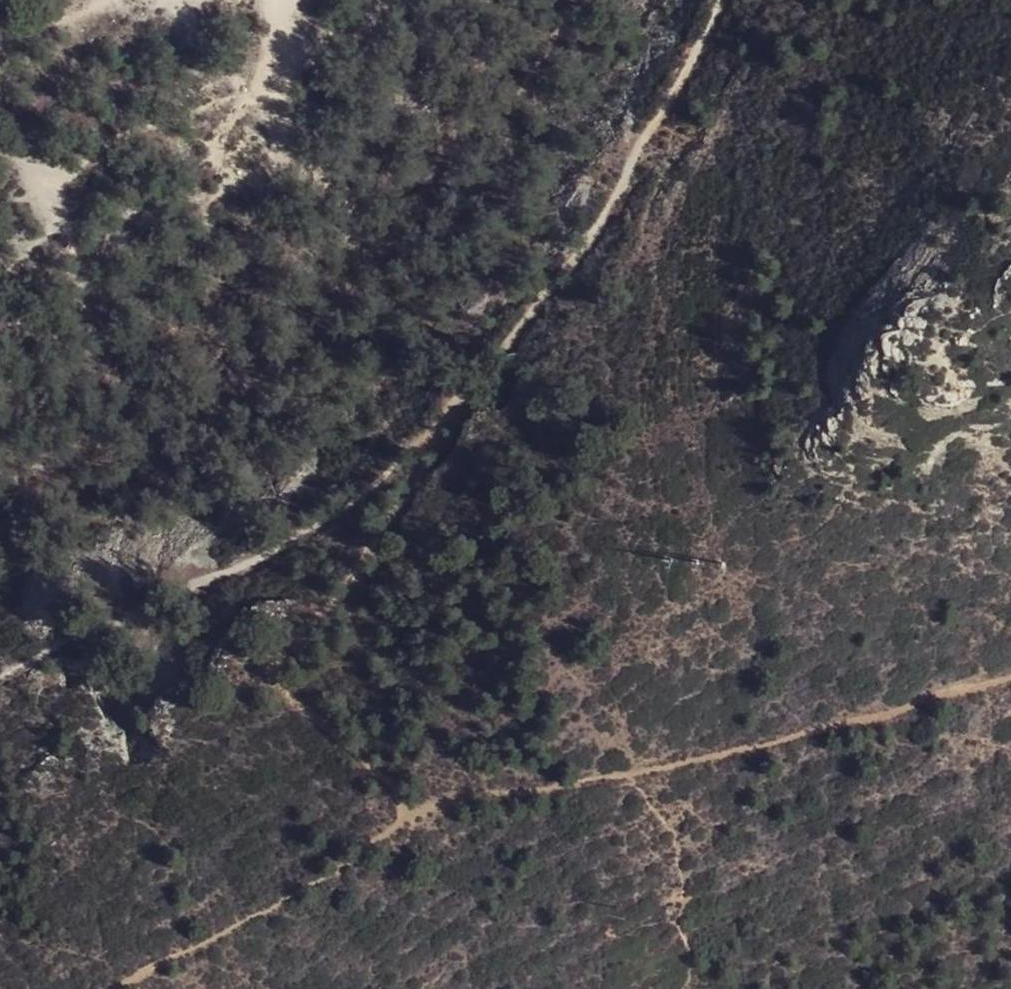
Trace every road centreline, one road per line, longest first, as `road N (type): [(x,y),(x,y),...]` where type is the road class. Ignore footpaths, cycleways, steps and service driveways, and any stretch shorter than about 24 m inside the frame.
road 1 (track): [(632,770),(674,831),(692,967),(680,988)]

